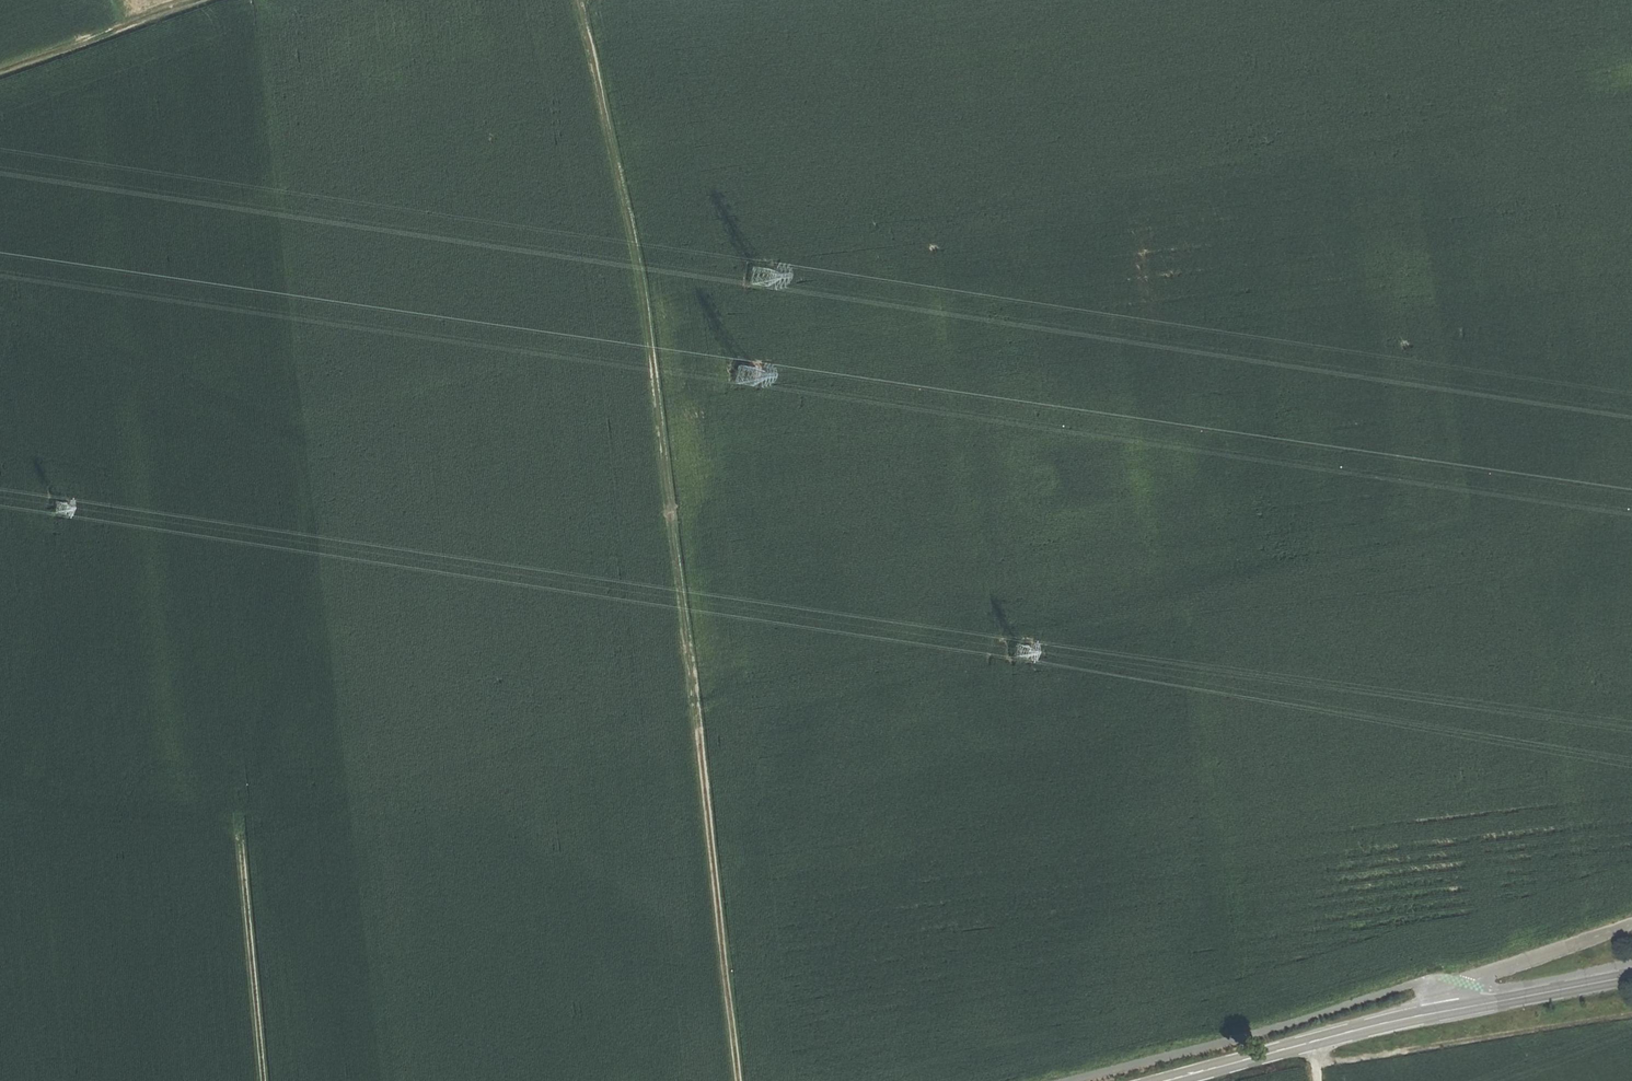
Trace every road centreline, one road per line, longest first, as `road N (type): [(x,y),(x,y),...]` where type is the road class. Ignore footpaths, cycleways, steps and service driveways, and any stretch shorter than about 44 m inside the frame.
road 1 (track): [(584,0),(642,273),(701,708),(740,1080)]
road 2 (secondary): [(1159,1080),(1631,974)]
road 3 (track): [(240,814),(265,1080)]
road 4 (track): [(224,0),(0,79)]

